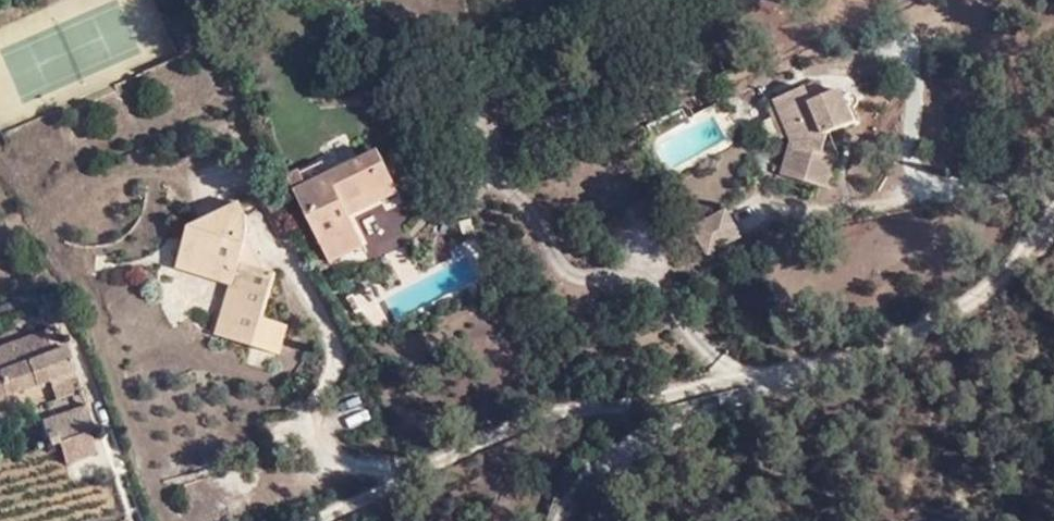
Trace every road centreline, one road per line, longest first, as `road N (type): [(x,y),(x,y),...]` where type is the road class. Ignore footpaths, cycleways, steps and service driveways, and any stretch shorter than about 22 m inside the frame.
road 1 (unclassified): [(1053,211),(1011,269),(936,323),(840,362),(493,434),(321,520)]

